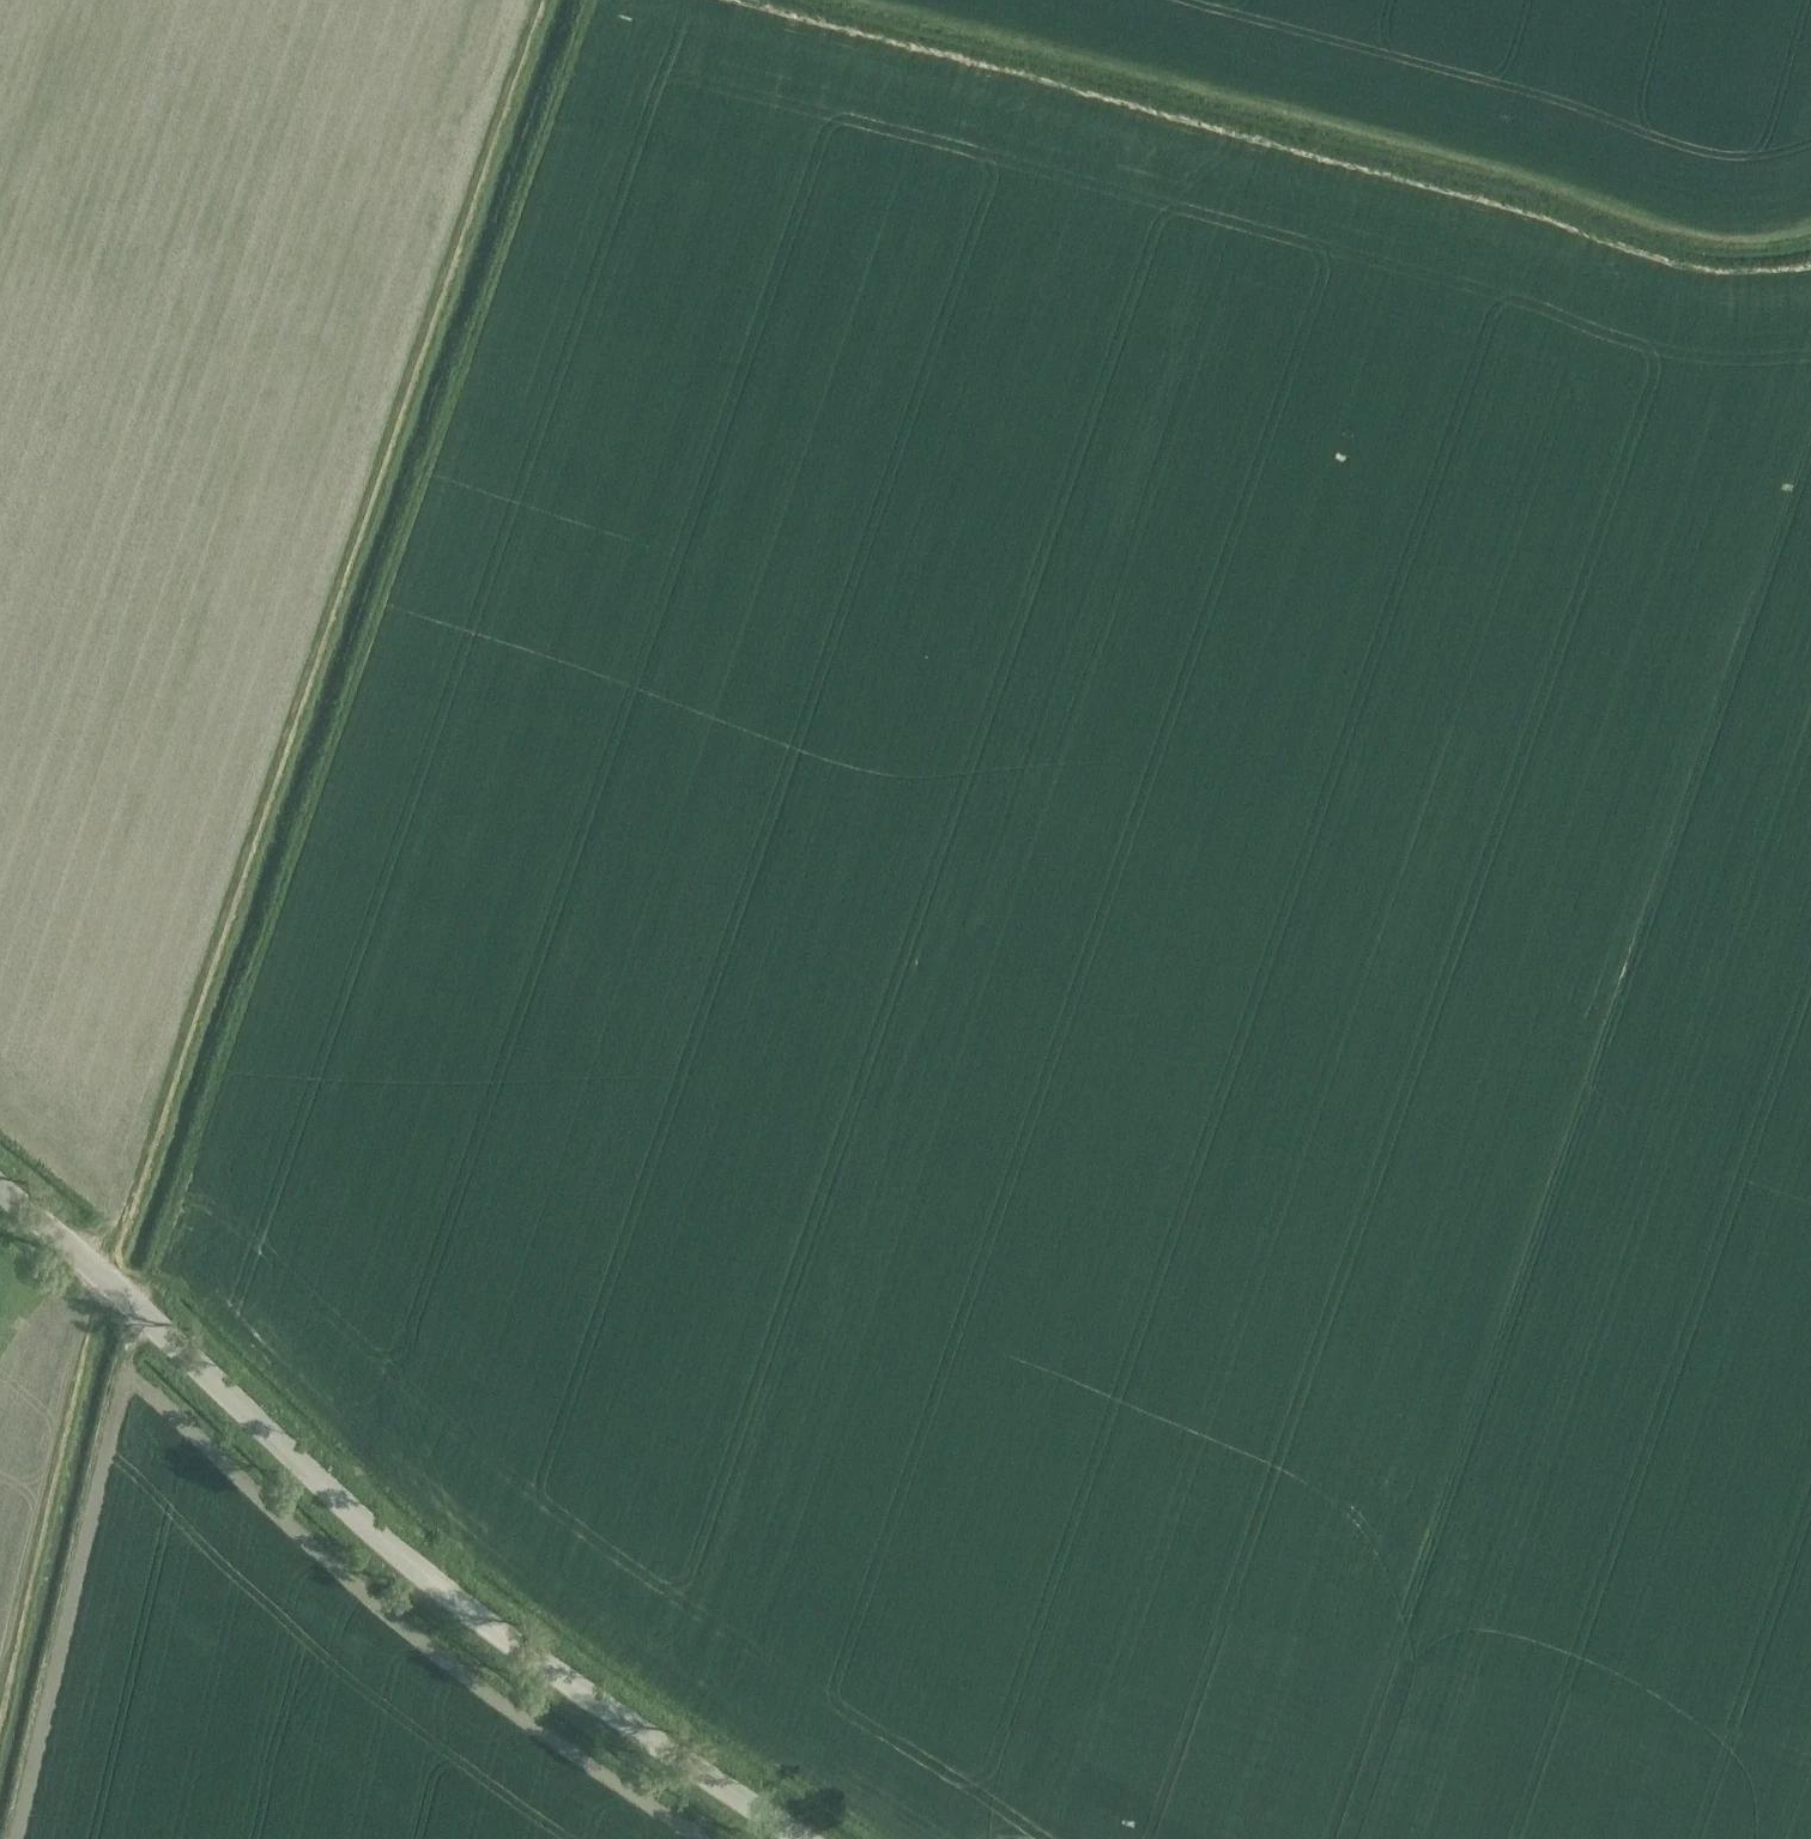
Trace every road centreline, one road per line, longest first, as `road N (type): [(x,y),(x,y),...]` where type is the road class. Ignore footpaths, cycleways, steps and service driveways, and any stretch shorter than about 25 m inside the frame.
road 1 (tertiary): [(0,1185),(467,1609),(650,1743),(803,1838)]

